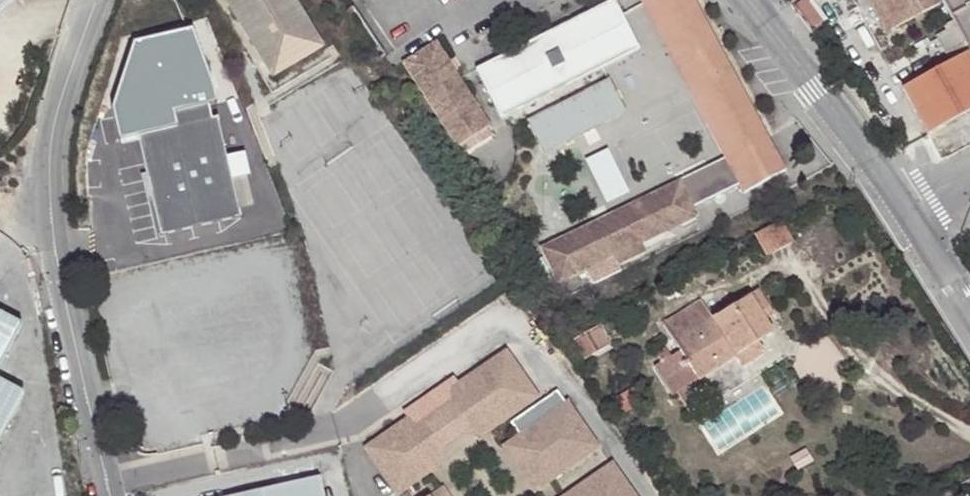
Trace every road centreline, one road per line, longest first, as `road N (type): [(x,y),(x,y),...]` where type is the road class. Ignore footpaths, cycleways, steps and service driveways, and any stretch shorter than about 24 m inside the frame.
road 1 (residential): [(108,495),(42,208),(52,142),(101,0)]
road 2 (unclassified): [(905,205),(751,0)]
road 3 (unclassified): [(969,310),(905,205)]

